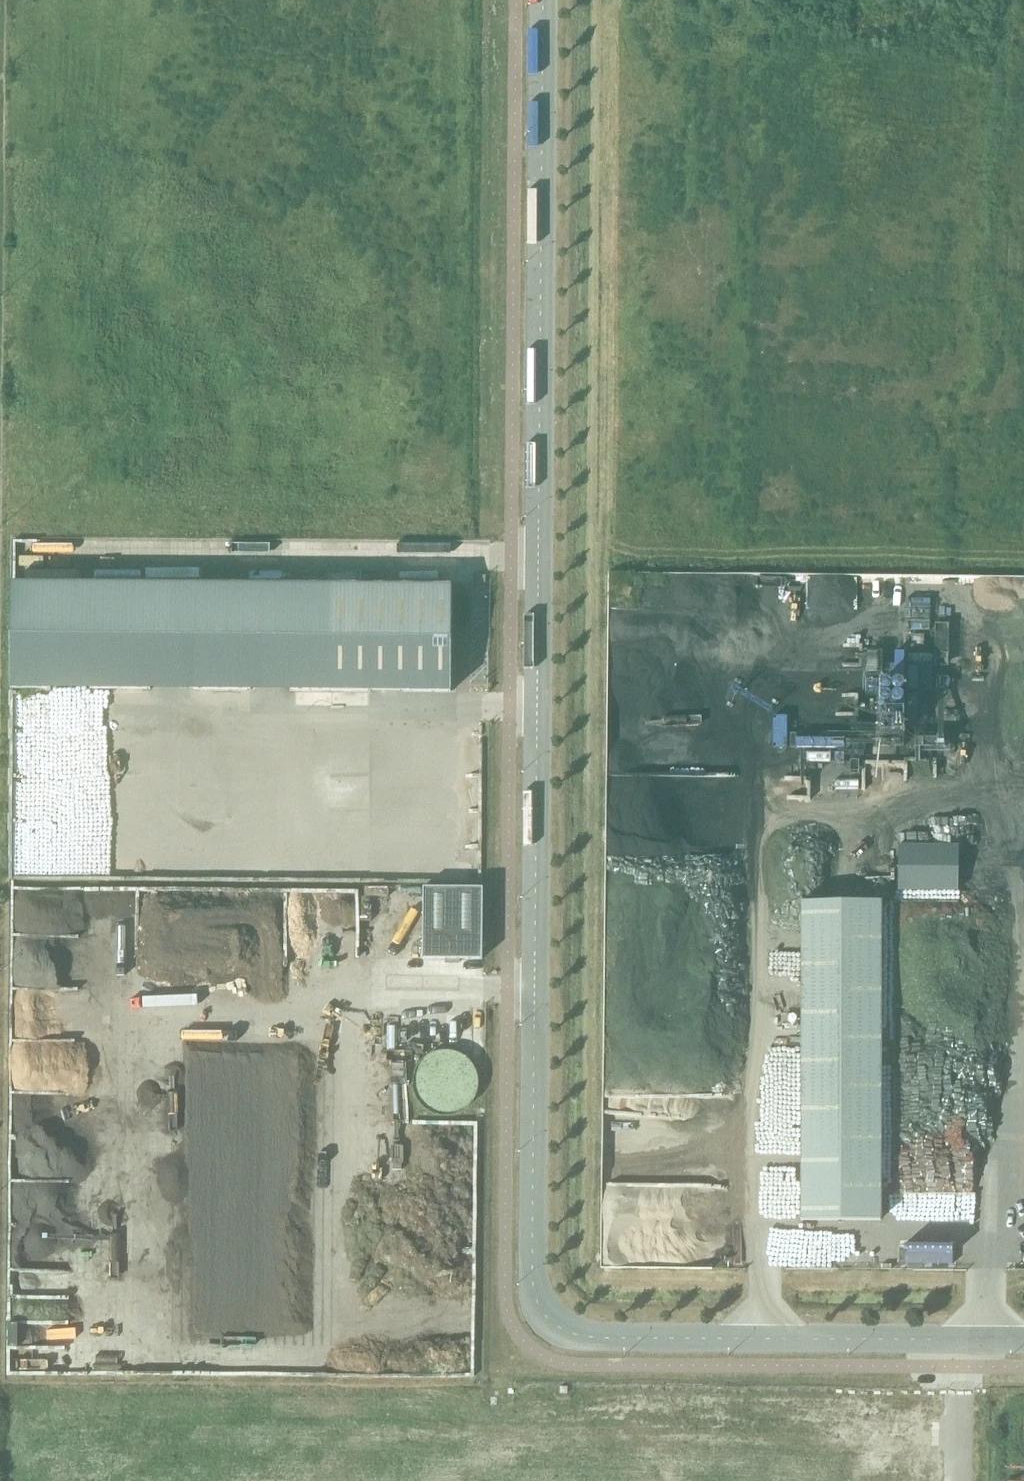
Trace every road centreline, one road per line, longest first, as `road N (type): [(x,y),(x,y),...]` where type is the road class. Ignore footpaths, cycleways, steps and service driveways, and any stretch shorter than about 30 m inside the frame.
road 1 (unclassified): [(543,0),(535,1299),(561,1328),(624,1339),(1023,1340)]

